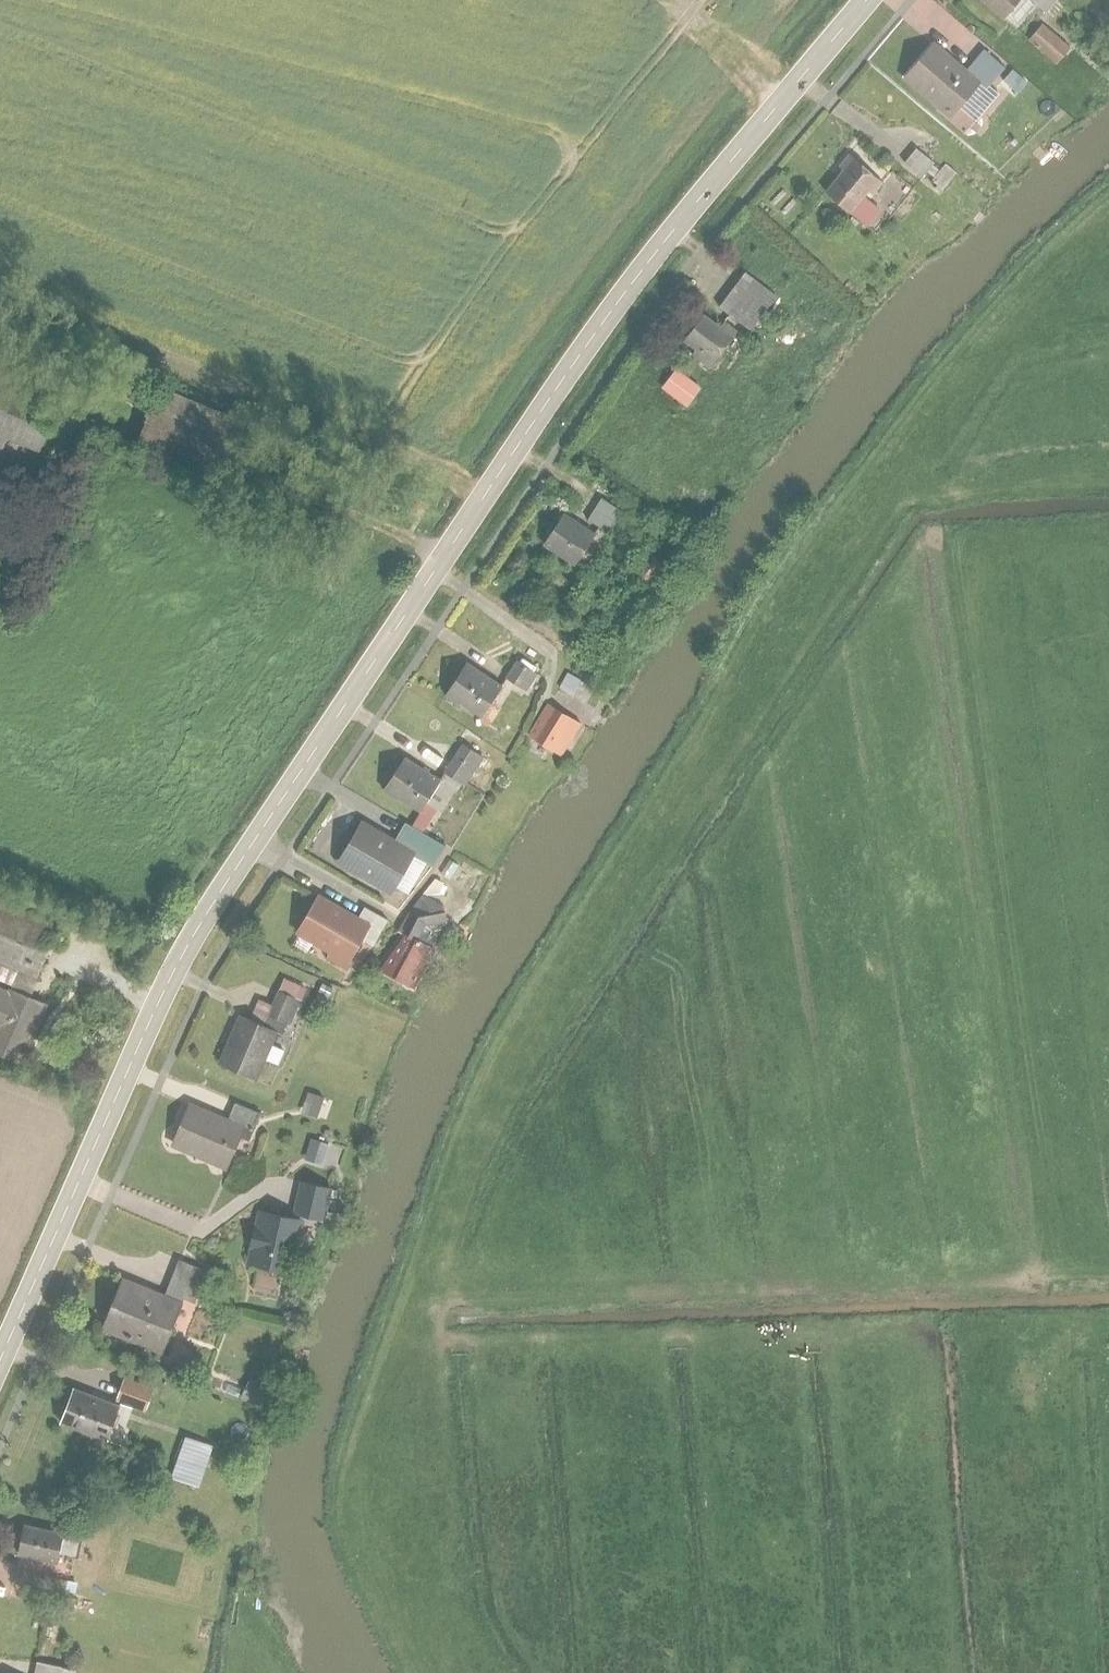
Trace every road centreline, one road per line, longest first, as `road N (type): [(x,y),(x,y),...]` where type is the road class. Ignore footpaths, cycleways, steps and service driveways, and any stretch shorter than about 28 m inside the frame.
road 1 (secondary): [(0,1366),(182,959),(225,886),(590,341),(684,216),(868,0)]
road 2 (track): [(495,480),(340,431),(0,288)]

